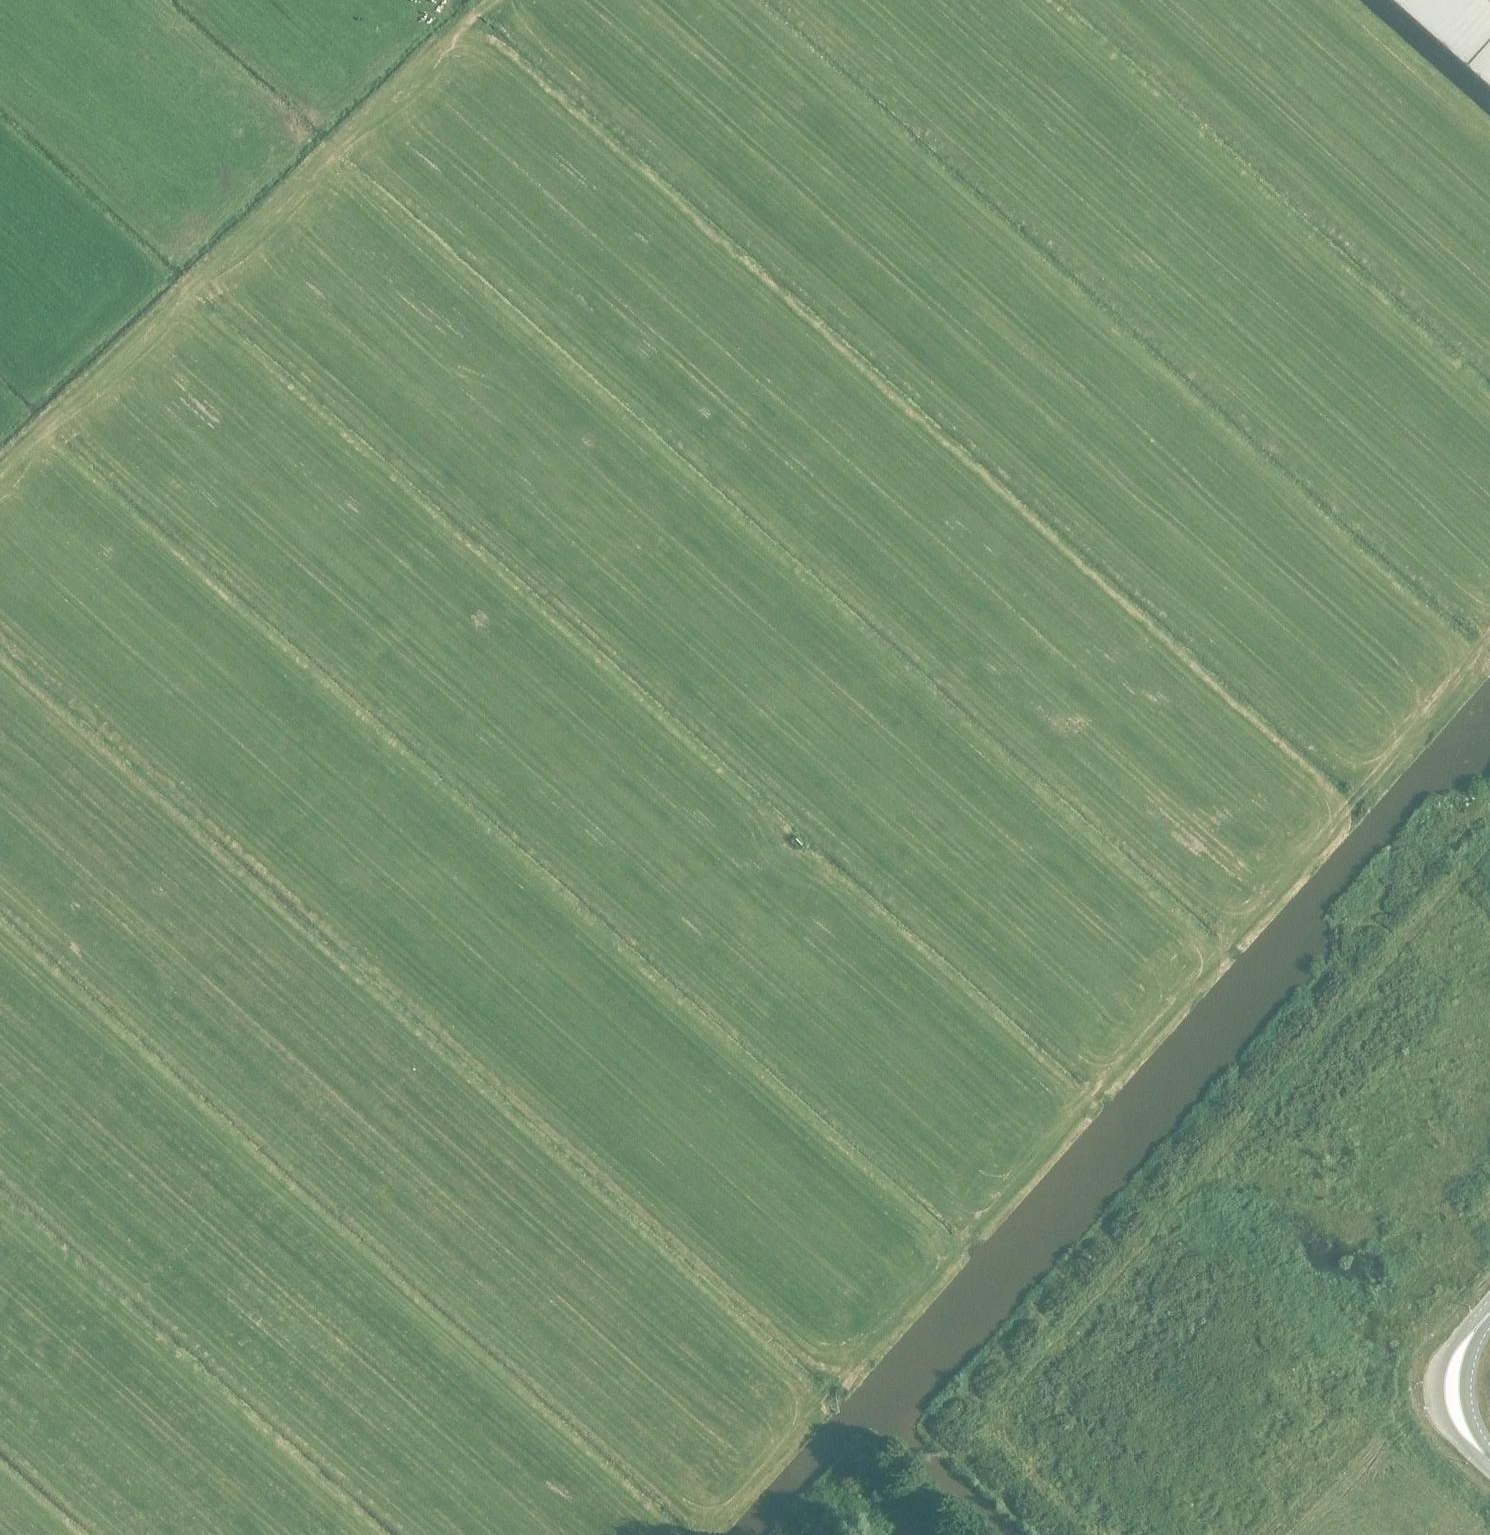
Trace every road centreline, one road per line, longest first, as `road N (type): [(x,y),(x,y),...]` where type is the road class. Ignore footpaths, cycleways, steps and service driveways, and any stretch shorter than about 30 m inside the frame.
road 1 (track): [(489,0),(0,474)]
road 2 (tertiary): [(1479,1322),(1450,1350),(1436,1394),(1448,1423),(1481,1452)]
road 3 (tertiary): [(1481,1452),(1463,1385),(1479,1322)]

